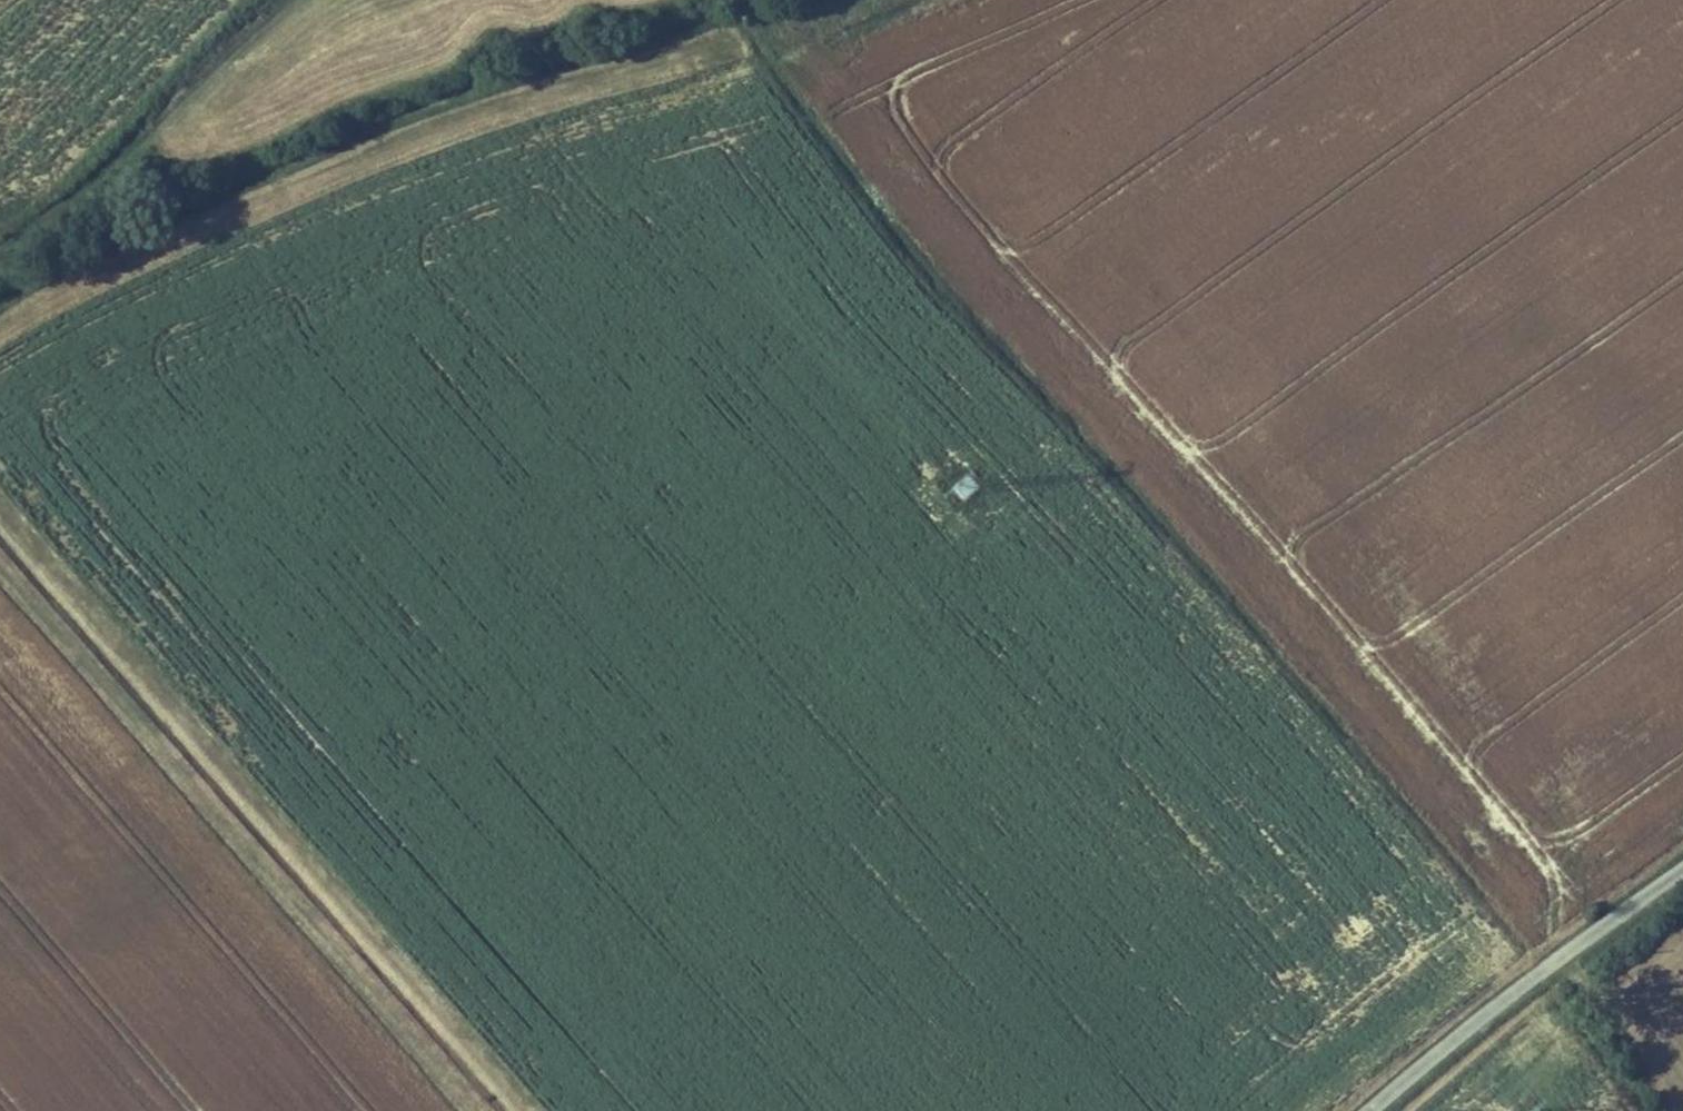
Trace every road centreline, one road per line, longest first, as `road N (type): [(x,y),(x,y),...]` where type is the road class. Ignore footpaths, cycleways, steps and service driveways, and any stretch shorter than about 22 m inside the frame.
road 1 (unclassified): [(1370,1110),(1541,973),(1682,872)]
road 2 (track): [(0,246),(72,194),(270,0)]

